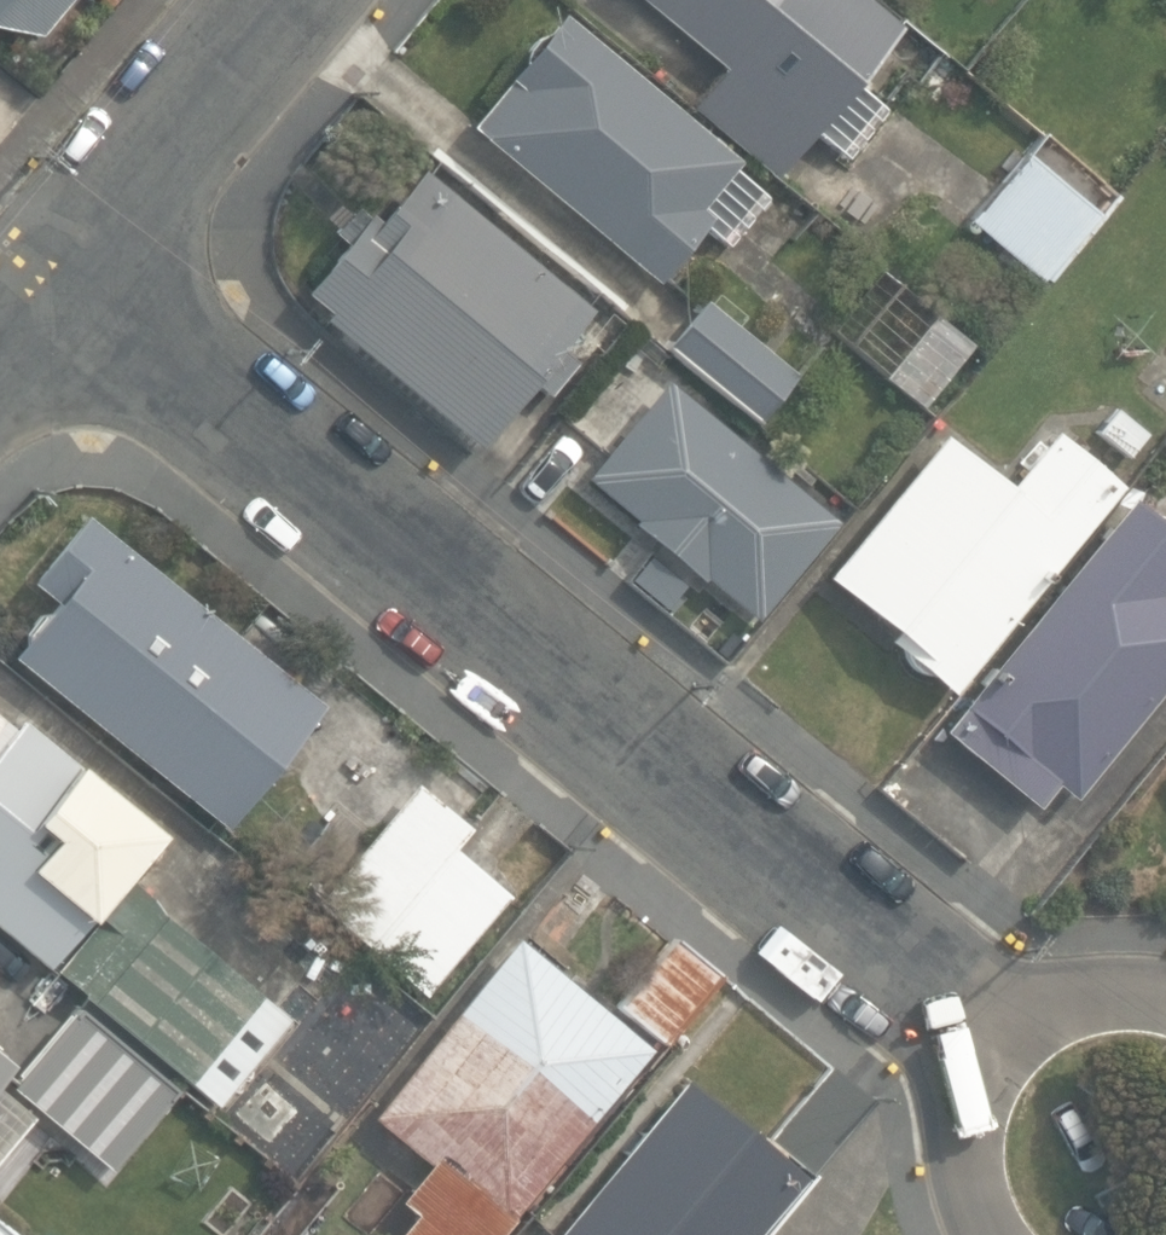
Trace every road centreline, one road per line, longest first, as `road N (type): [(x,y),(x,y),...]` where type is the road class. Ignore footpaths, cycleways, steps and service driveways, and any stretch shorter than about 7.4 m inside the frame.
road 1 (residential): [(59,272),(989,1047)]
road 2 (residential): [(268,0),(59,272)]
road 3 (residential): [(976,1234),(960,1204),(952,1150),(962,1095),(989,1047)]
road 4 (residential): [(989,1047),(1032,1009),(1084,988),(1165,992)]

